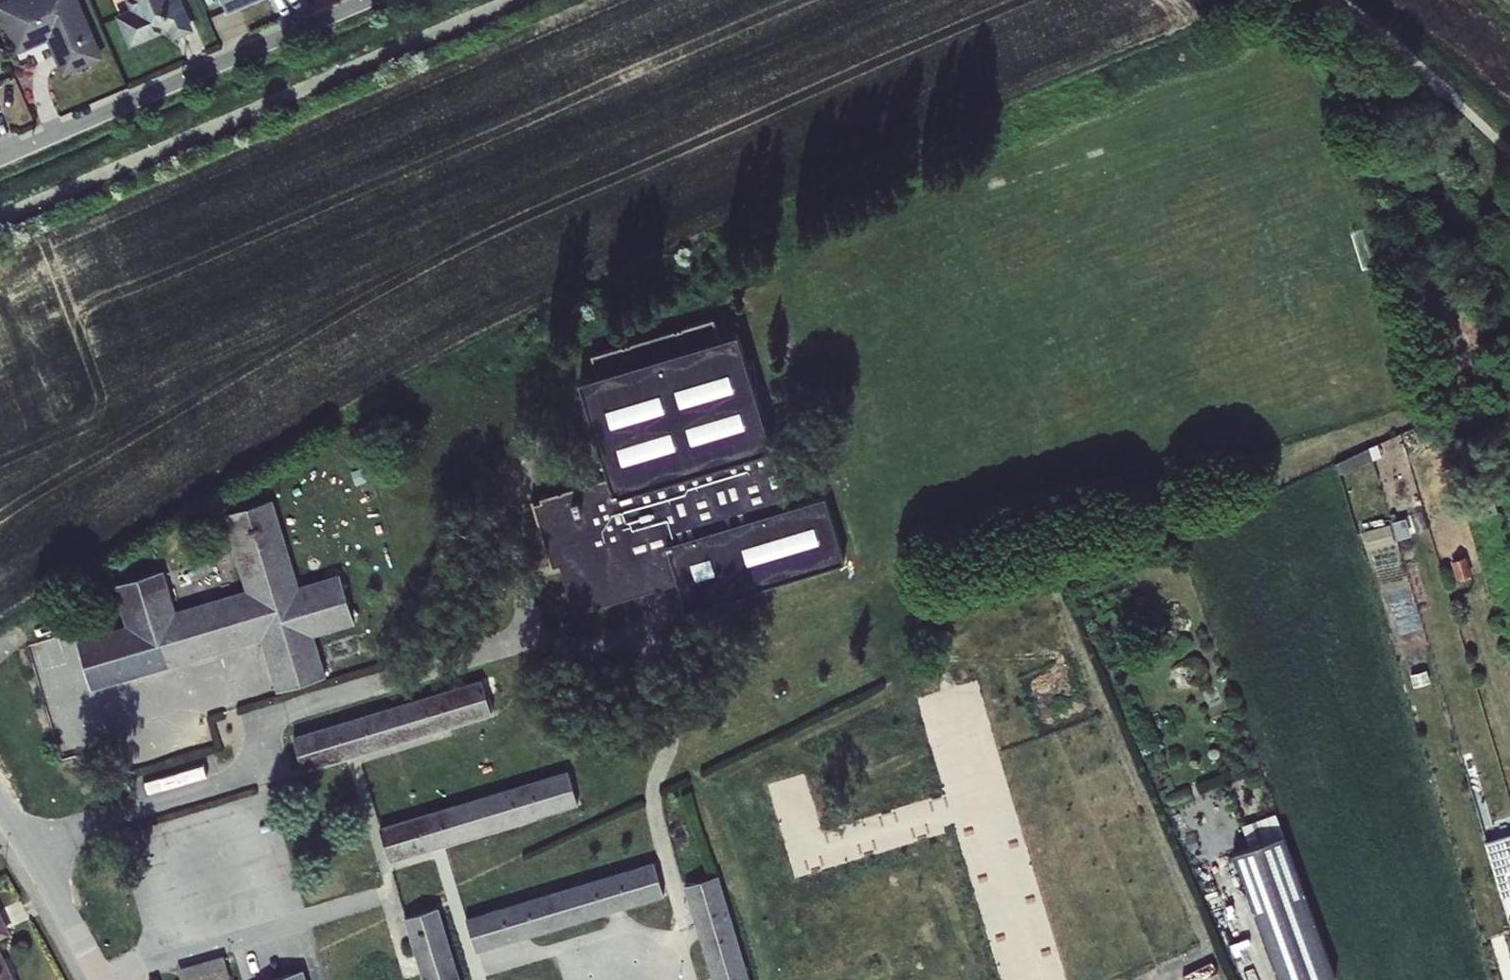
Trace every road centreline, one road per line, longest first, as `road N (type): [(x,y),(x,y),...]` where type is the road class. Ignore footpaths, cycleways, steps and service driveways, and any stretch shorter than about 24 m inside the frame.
road 1 (unclassified): [(0,163),(378,0)]
road 2 (residential): [(0,813),(98,979)]

